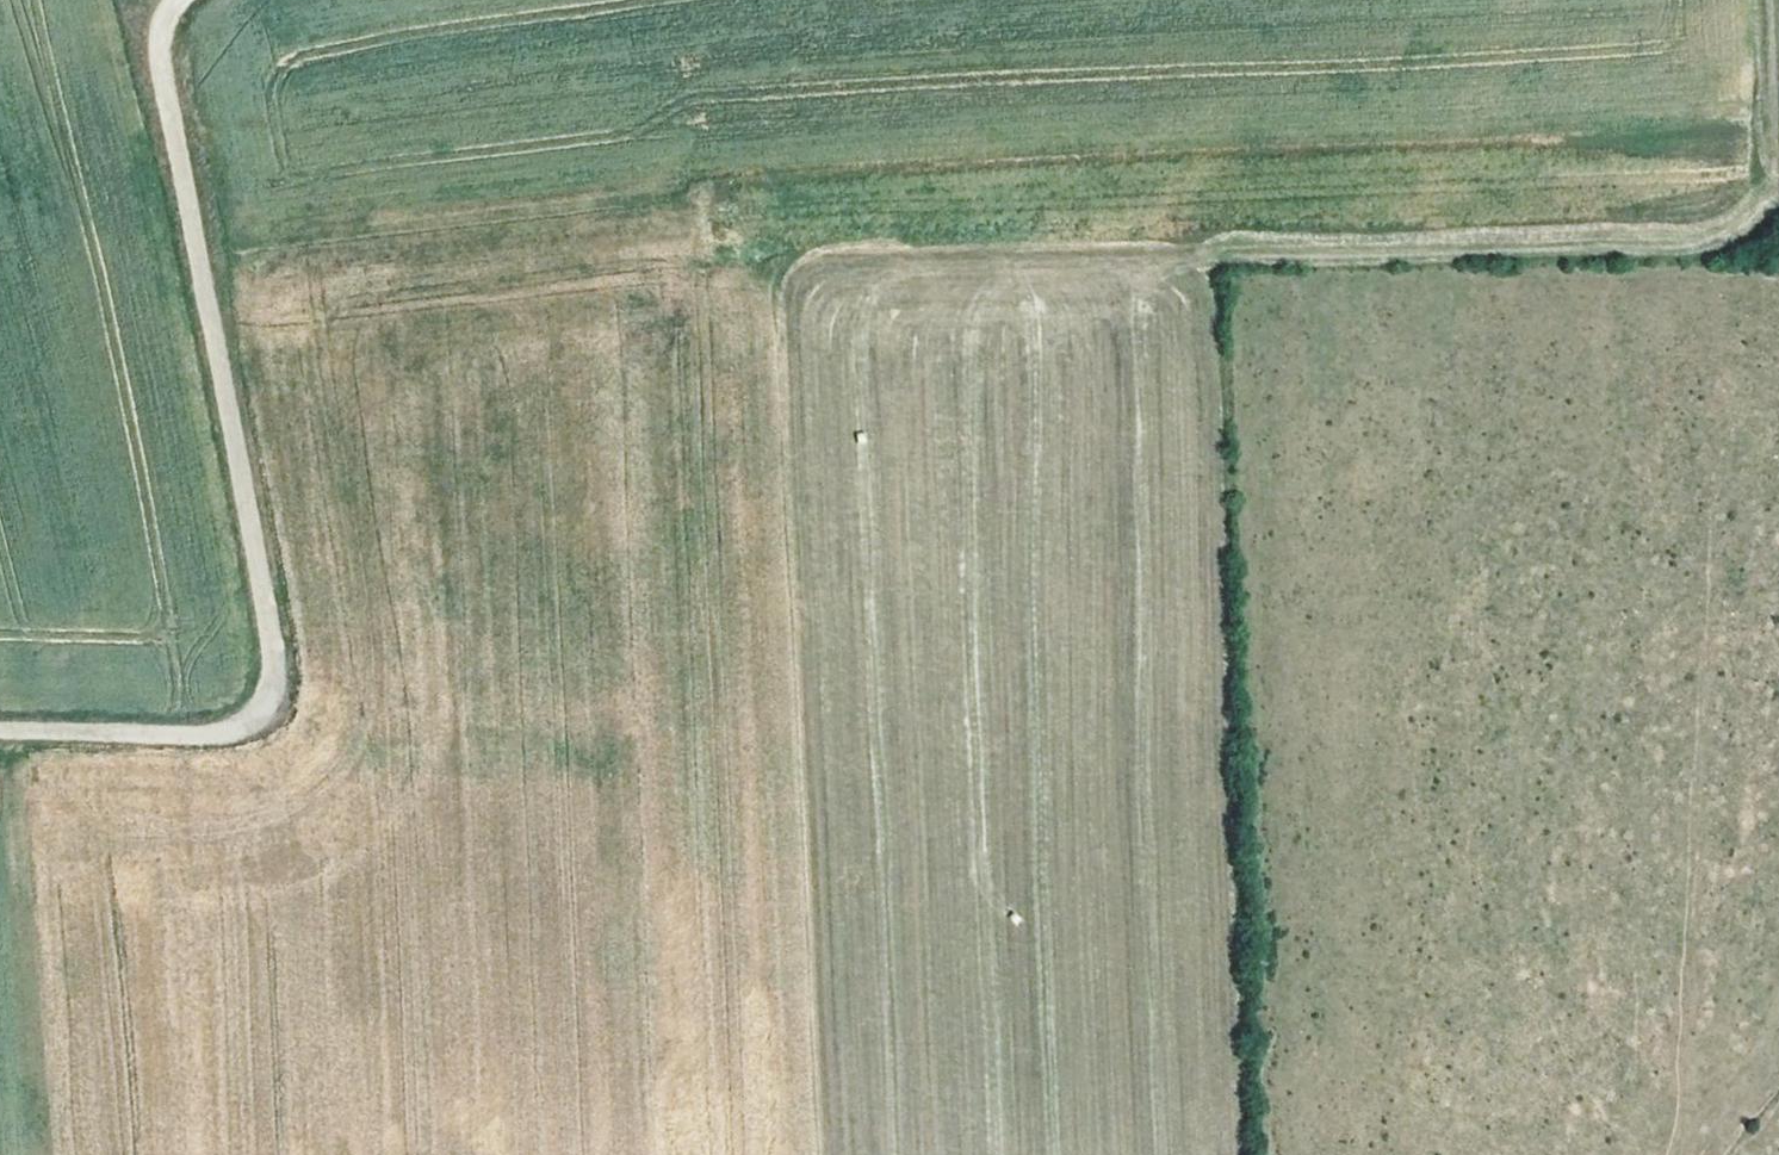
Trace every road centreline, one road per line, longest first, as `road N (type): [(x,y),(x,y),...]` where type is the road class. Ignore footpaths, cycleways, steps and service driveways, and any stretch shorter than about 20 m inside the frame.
road 1 (track): [(0,746),(241,749),(290,653),(157,57),(191,0)]
road 2 (track): [(1231,252),(1744,248),(1774,217),(1771,0)]

